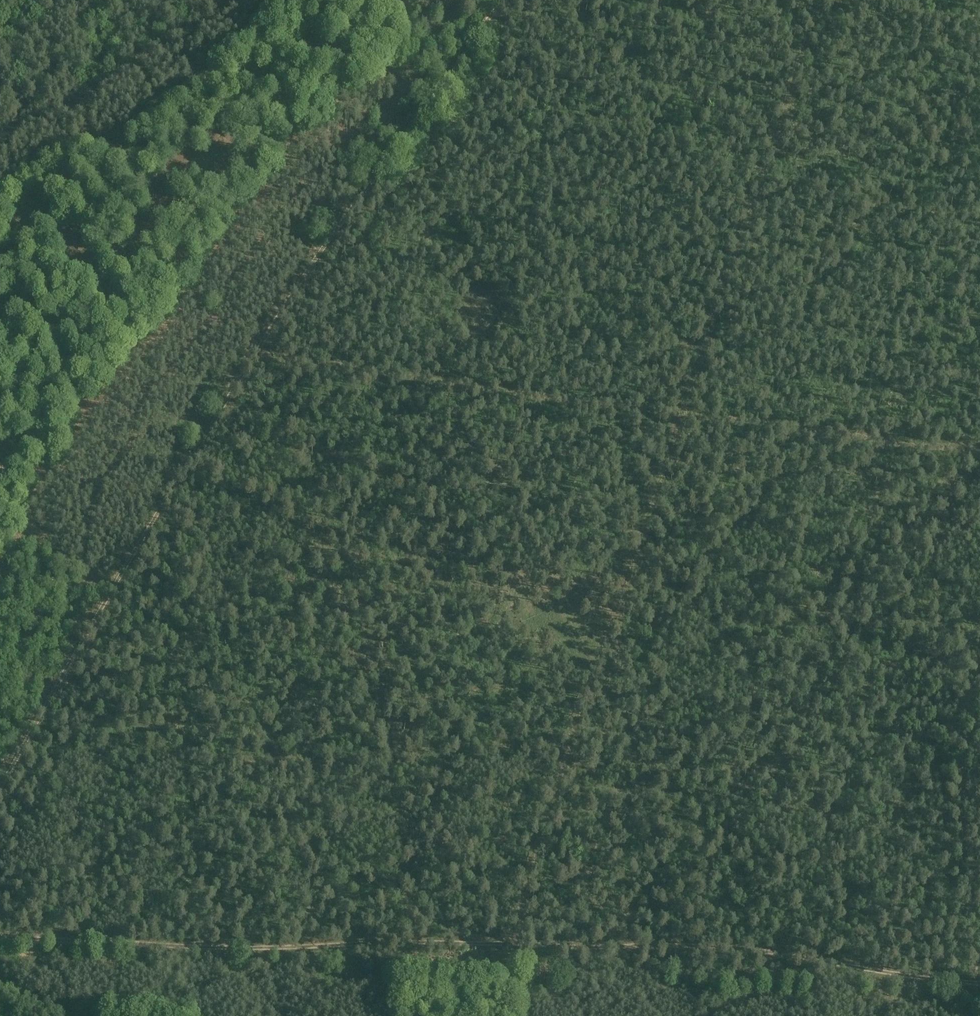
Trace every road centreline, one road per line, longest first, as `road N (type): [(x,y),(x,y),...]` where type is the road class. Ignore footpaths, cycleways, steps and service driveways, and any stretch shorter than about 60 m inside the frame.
road 1 (track): [(0,936),(202,947),(661,944),(979,982)]
road 2 (track): [(500,0),(264,333),(0,786)]

